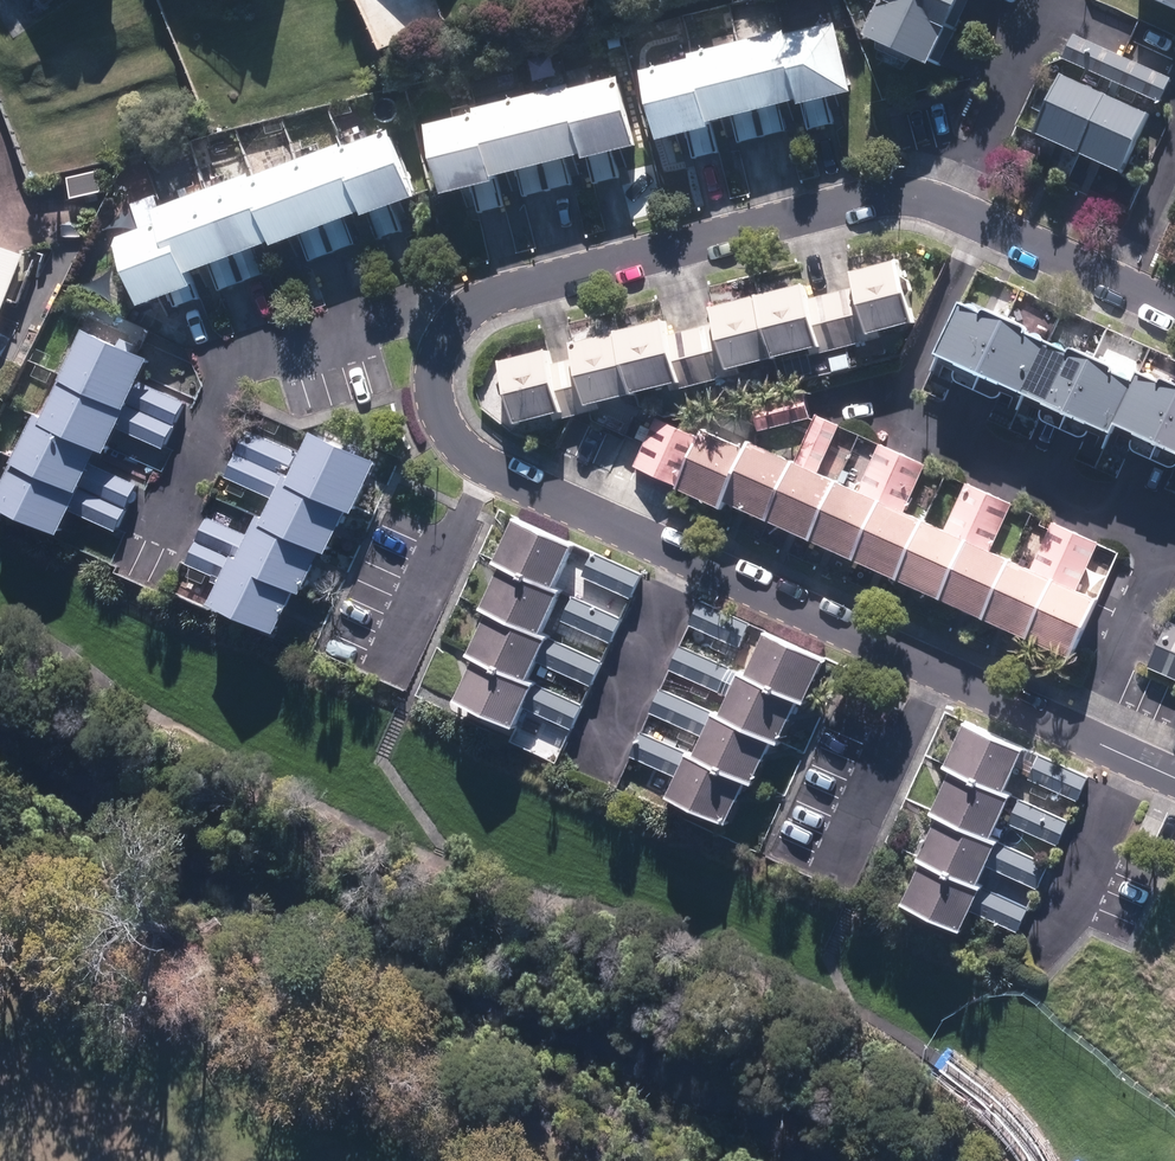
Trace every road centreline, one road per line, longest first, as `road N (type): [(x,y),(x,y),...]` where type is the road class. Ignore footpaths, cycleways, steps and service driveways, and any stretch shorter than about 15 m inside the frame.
road 1 (residential): [(1174,778),(508,478),(458,446),(429,391),(442,339),(487,296),(871,196),(953,206),(1174,308)]

